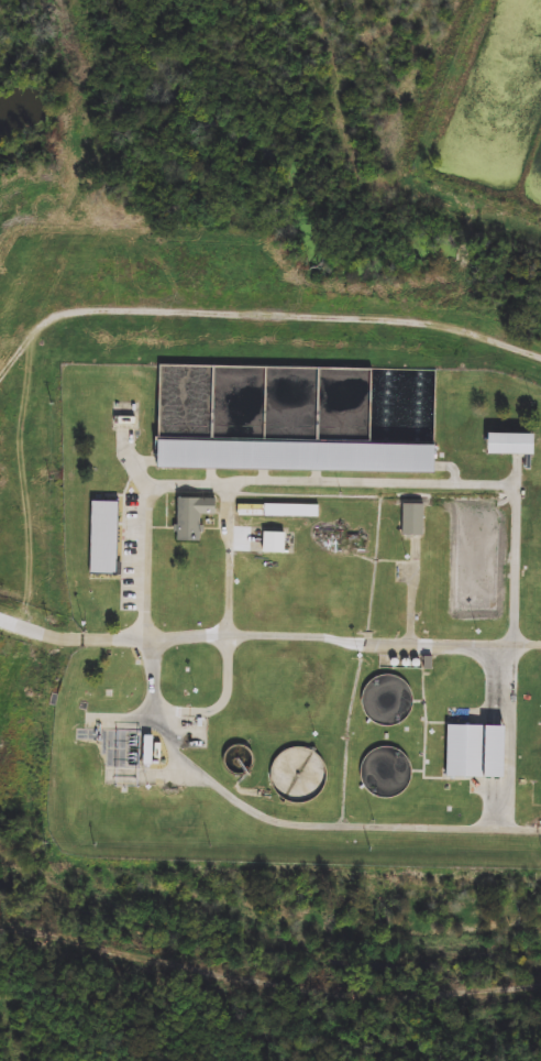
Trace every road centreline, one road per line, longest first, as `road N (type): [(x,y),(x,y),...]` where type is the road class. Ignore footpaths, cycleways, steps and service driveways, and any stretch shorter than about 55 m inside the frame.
road 1 (residential): [(155,632),(80,636),(0,612)]

